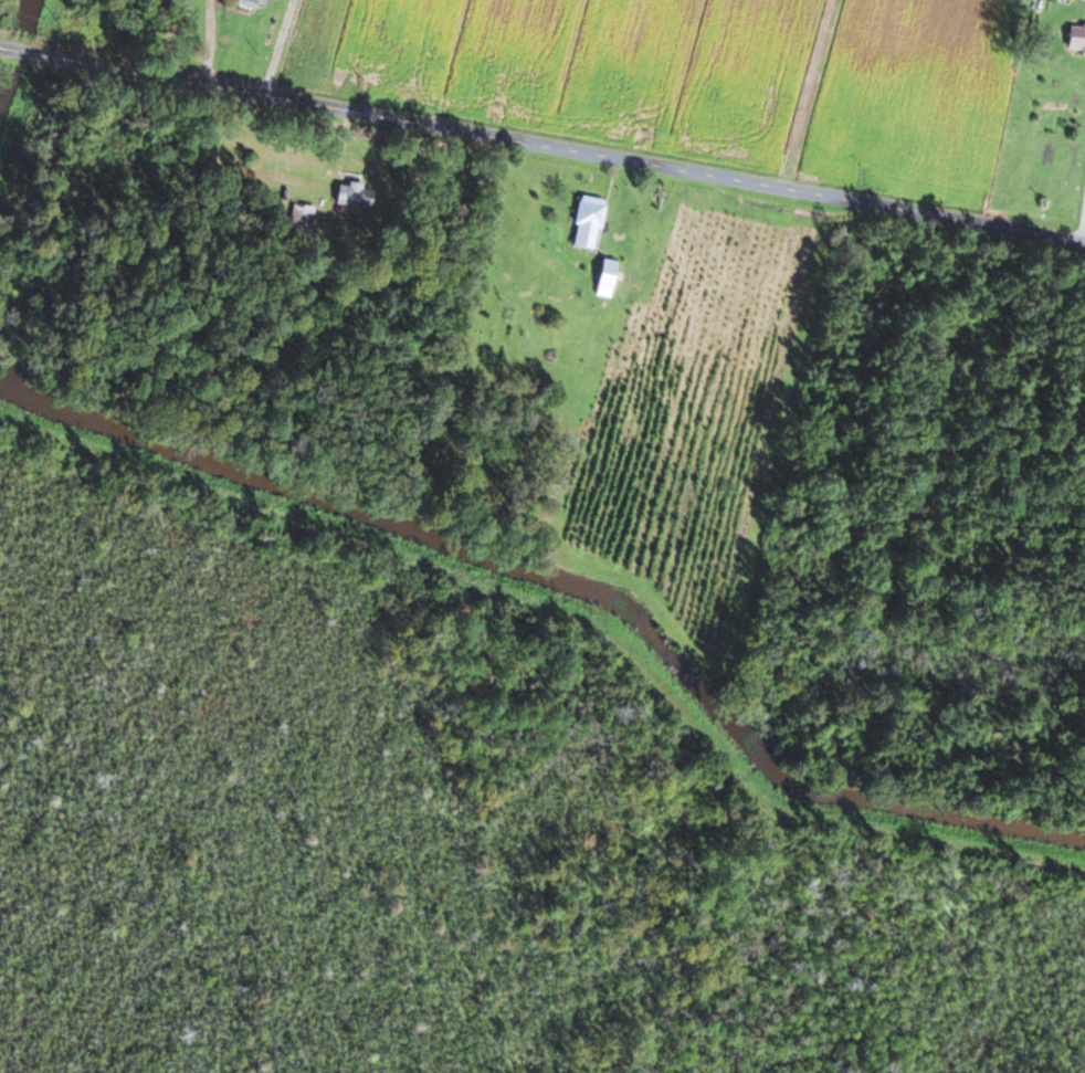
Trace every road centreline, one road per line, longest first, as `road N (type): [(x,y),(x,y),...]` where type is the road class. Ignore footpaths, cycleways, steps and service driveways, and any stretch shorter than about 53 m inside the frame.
road 1 (residential): [(1084,245),(0,53)]

